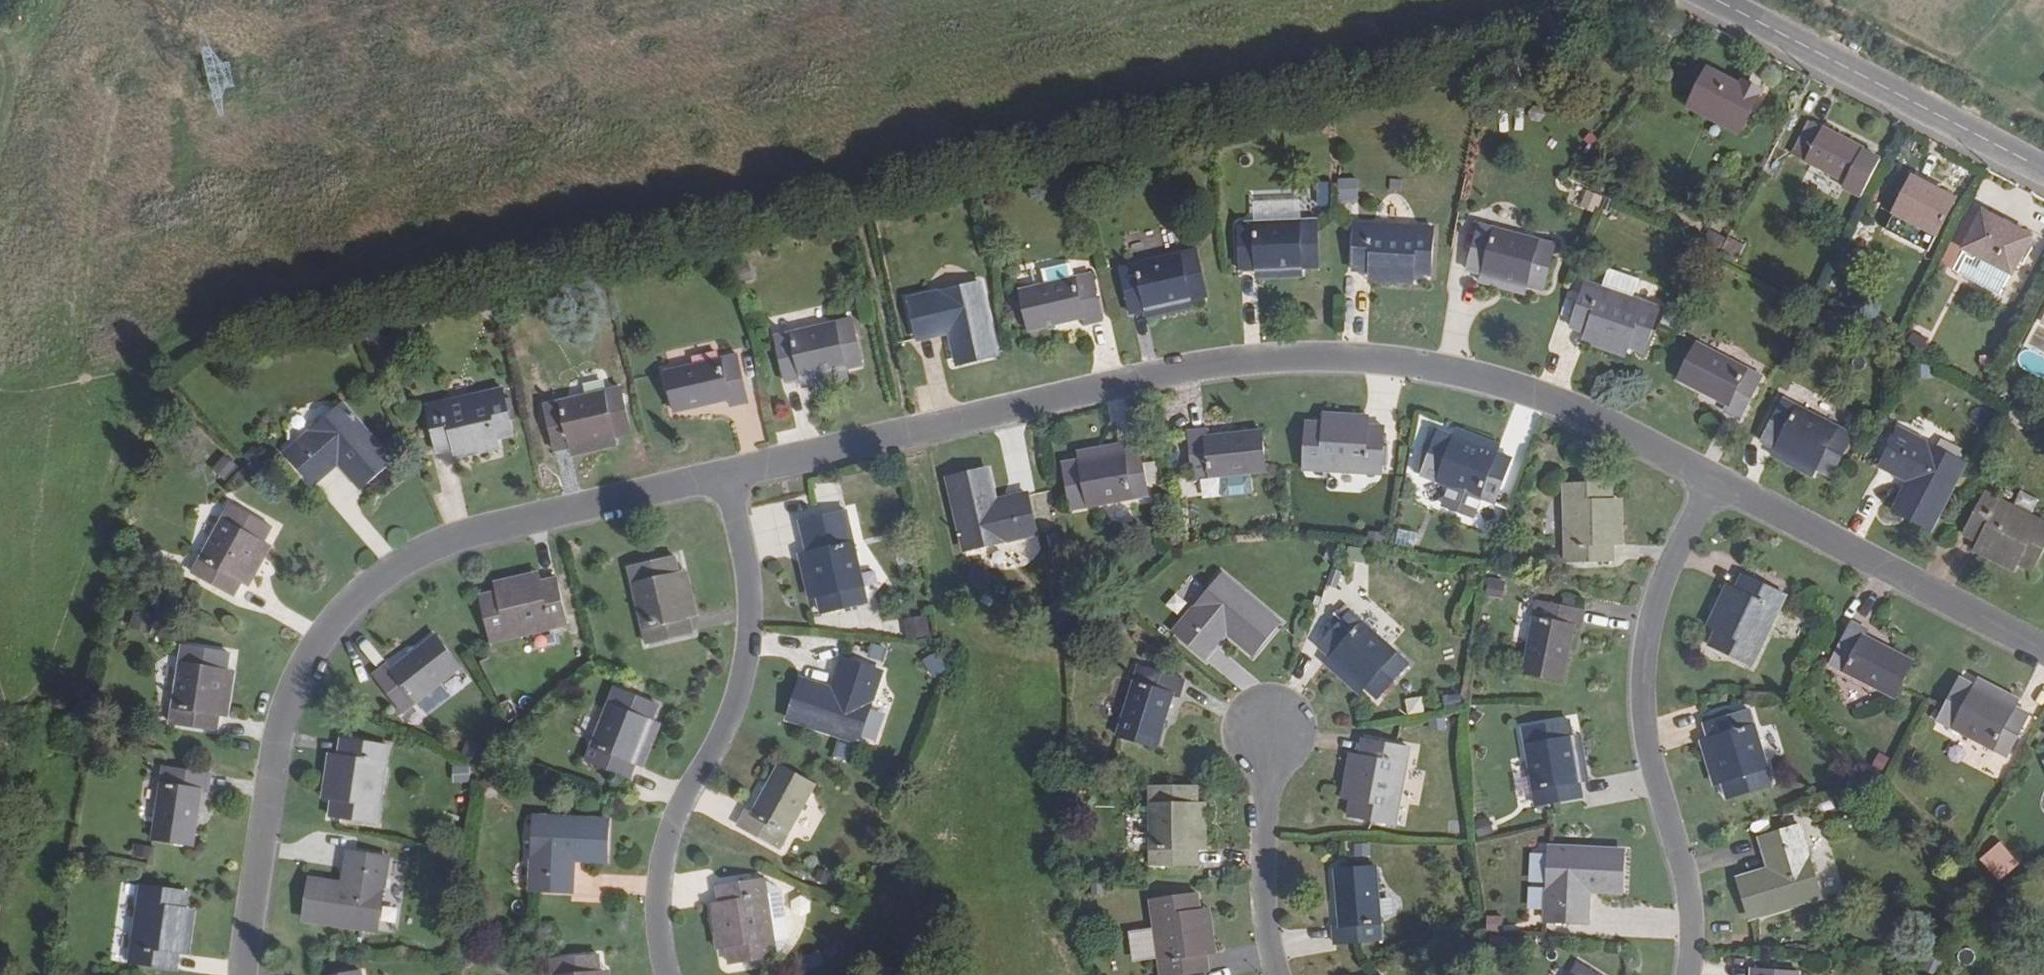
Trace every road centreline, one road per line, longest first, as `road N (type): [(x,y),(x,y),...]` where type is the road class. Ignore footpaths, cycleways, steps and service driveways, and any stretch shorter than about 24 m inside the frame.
road 1 (unclassified): [(722,477),(1248,357),(1447,369),(1533,393),(1700,477)]
road 2 (unclassified): [(237,974),(283,692),(322,624),(388,567),(468,530),(722,477)]
road 3 (unclassified): [(663,974),(652,944),(657,871),(676,801),(713,735),(741,658),(741,580),(722,477)]
road 4 (unclassified): [(1700,477),(1648,691),(1651,763),(1694,911),(1703,974)]
road 5 (unclassified): [(1700,477),(2043,662)]
road 6 (residential): [(1708,0),(2043,173)]
road 7 (unclassified): [(1279,761),(1266,865),(1279,974)]

